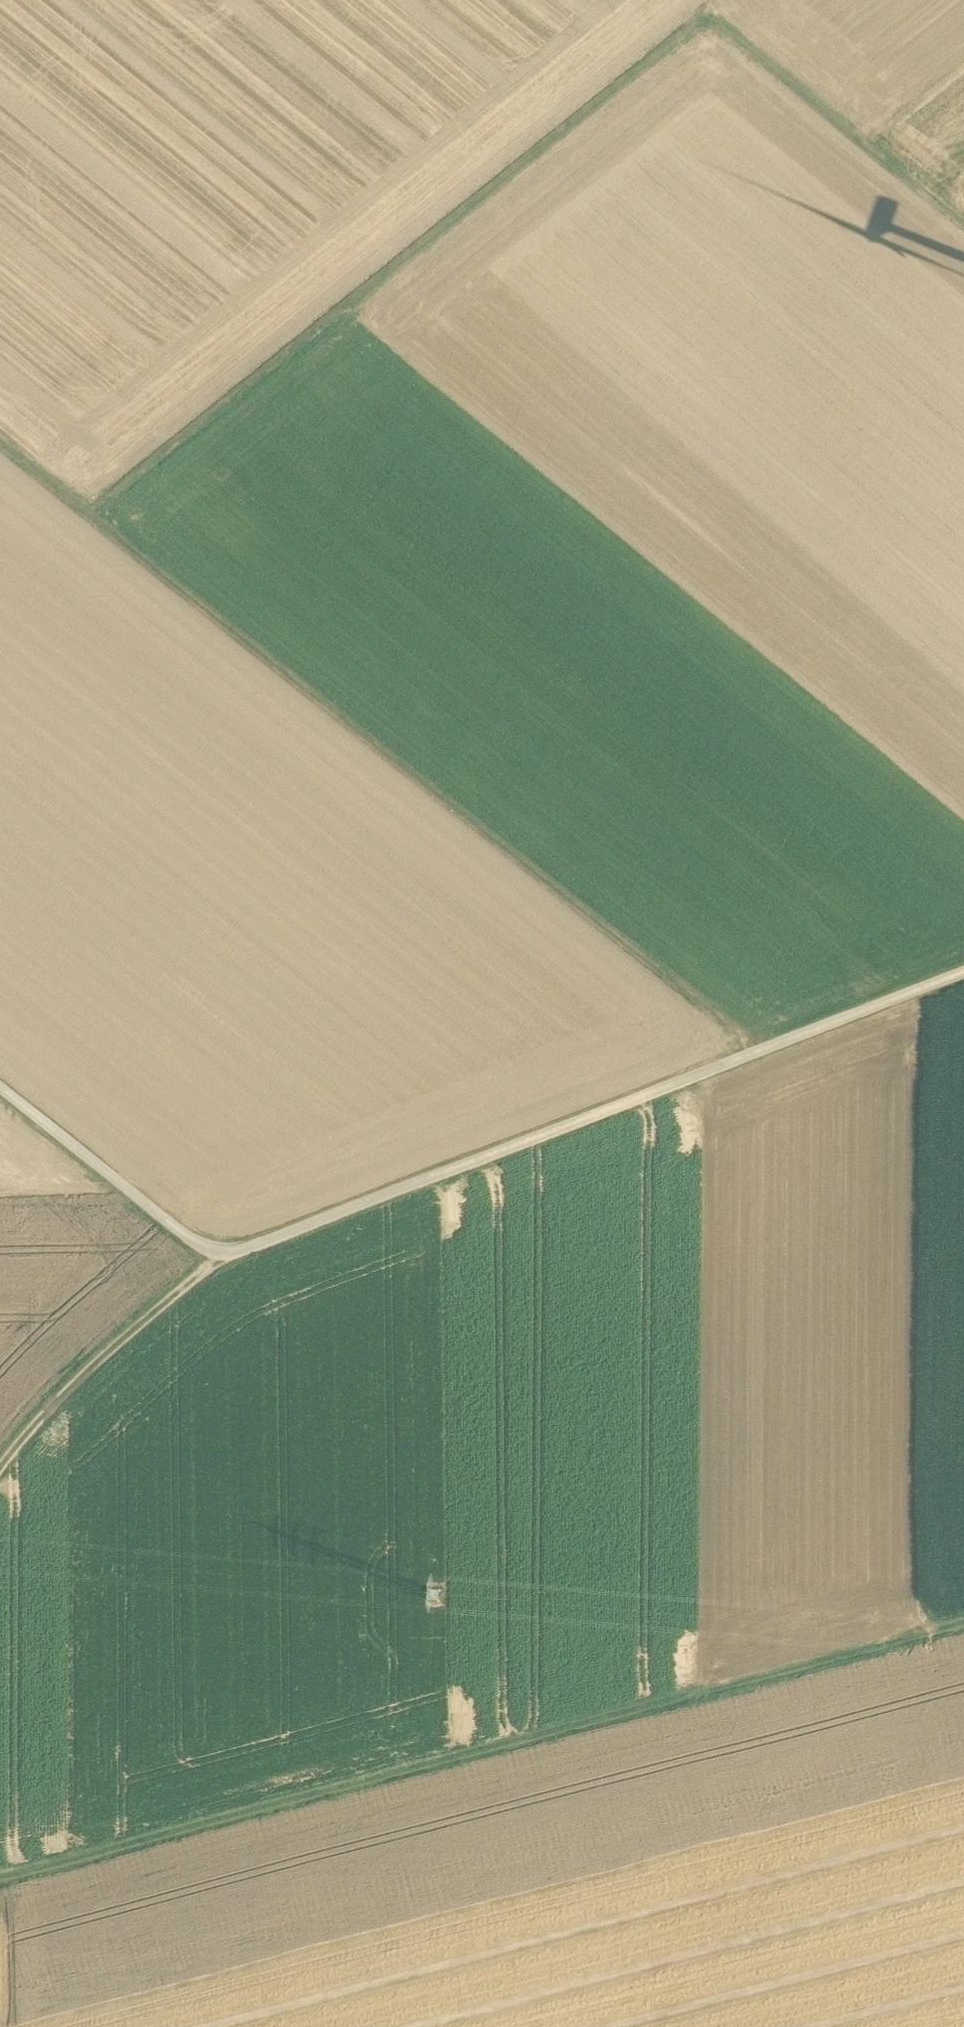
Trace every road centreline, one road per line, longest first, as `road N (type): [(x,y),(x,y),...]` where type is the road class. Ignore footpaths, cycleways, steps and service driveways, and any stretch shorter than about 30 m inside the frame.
road 1 (track): [(94,517),(715,16),(963,219)]
road 2 (track): [(963,975),(213,1264),(0,1091)]
road 3 (track): [(0,1876),(963,1620)]
road 4 (track): [(0,443),(758,1055)]
road 5 (track): [(0,1465),(126,1335),(213,1264)]

